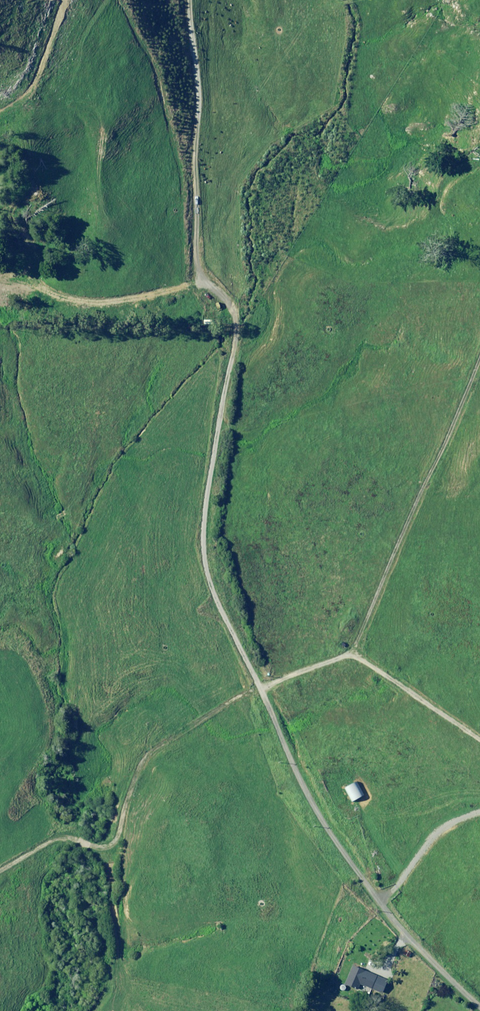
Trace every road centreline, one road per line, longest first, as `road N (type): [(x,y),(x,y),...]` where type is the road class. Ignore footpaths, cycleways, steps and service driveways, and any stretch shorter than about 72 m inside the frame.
road 1 (unclassified): [(479,1009),(392,923),(309,810),(194,541),(228,312)]
road 2 (track): [(249,677),(189,712),(147,753),(116,841),(103,846),(56,836),(0,869)]
road 3 (track): [(192,0),(186,235),(191,258),(222,290),(228,312)]

